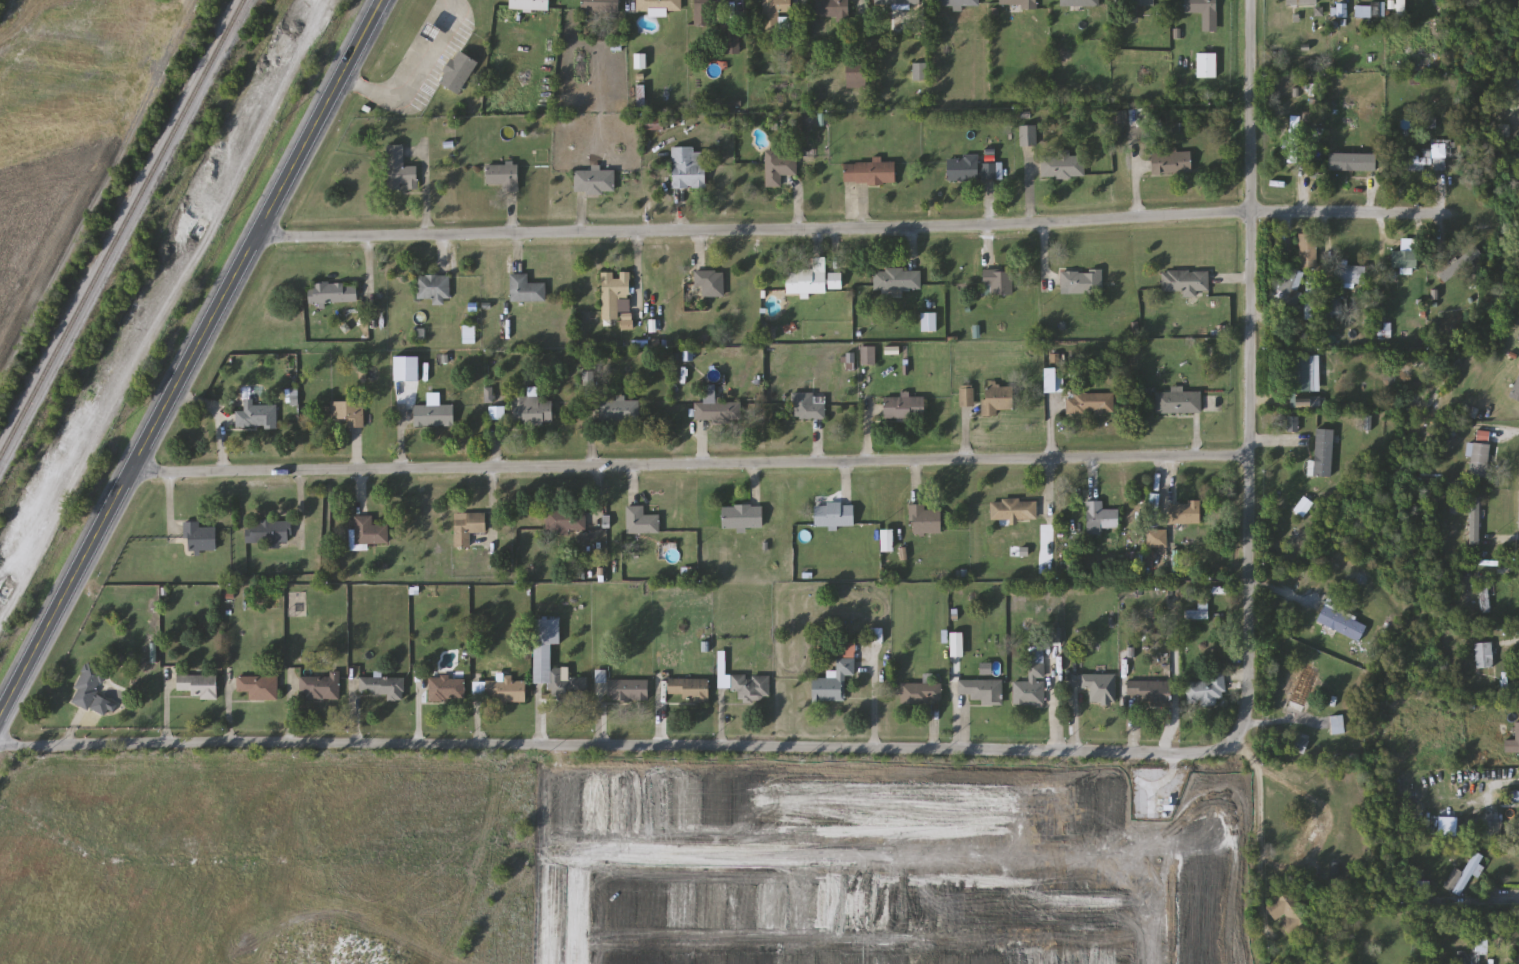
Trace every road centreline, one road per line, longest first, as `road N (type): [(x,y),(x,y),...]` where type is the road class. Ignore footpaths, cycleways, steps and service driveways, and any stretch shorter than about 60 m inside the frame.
road 1 (residential): [(0,742),(1189,753),(1230,742)]
road 2 (residential): [(1442,205),(766,229),(281,236),(260,225)]
road 3 (residential): [(1248,454),(130,470)]
road 4 (residential): [(1143,856),(67,850)]
road 5 (primary): [(0,713),(380,0)]
road 6 (residential): [(1230,742),(1247,686),(1249,0)]
road 7 (residential): [(5,963),(67,850)]

